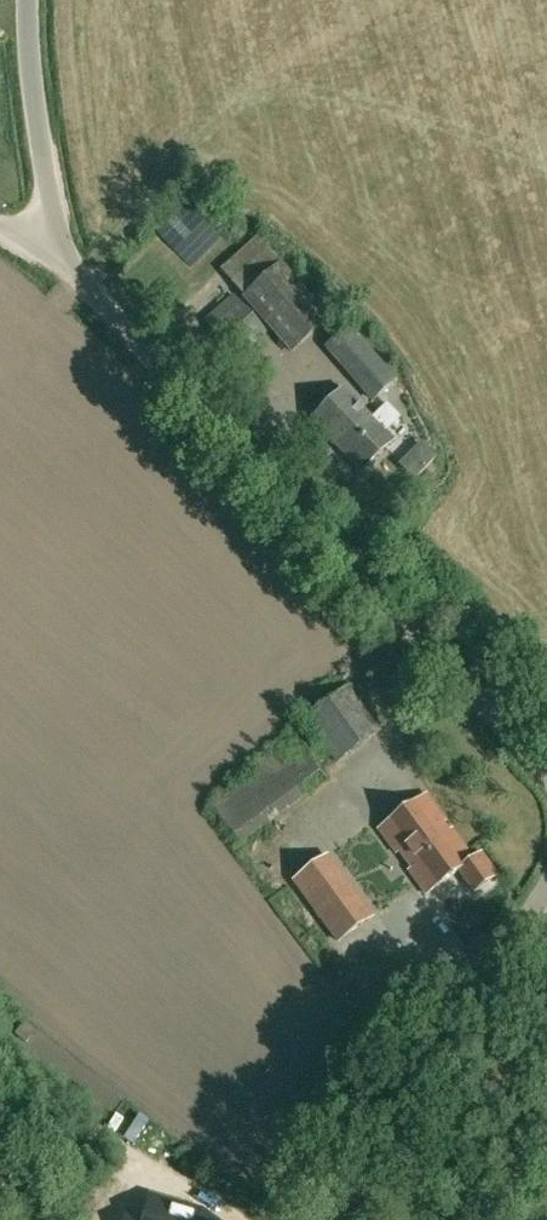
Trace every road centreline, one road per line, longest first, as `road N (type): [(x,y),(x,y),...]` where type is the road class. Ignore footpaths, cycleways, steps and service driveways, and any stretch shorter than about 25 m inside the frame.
road 1 (unclassified): [(546,776),(118,322),(84,280),(63,236)]
road 2 (unclassified): [(337,1219),(546,886)]
road 3 (unclassified): [(63,236),(32,102),(28,0)]

